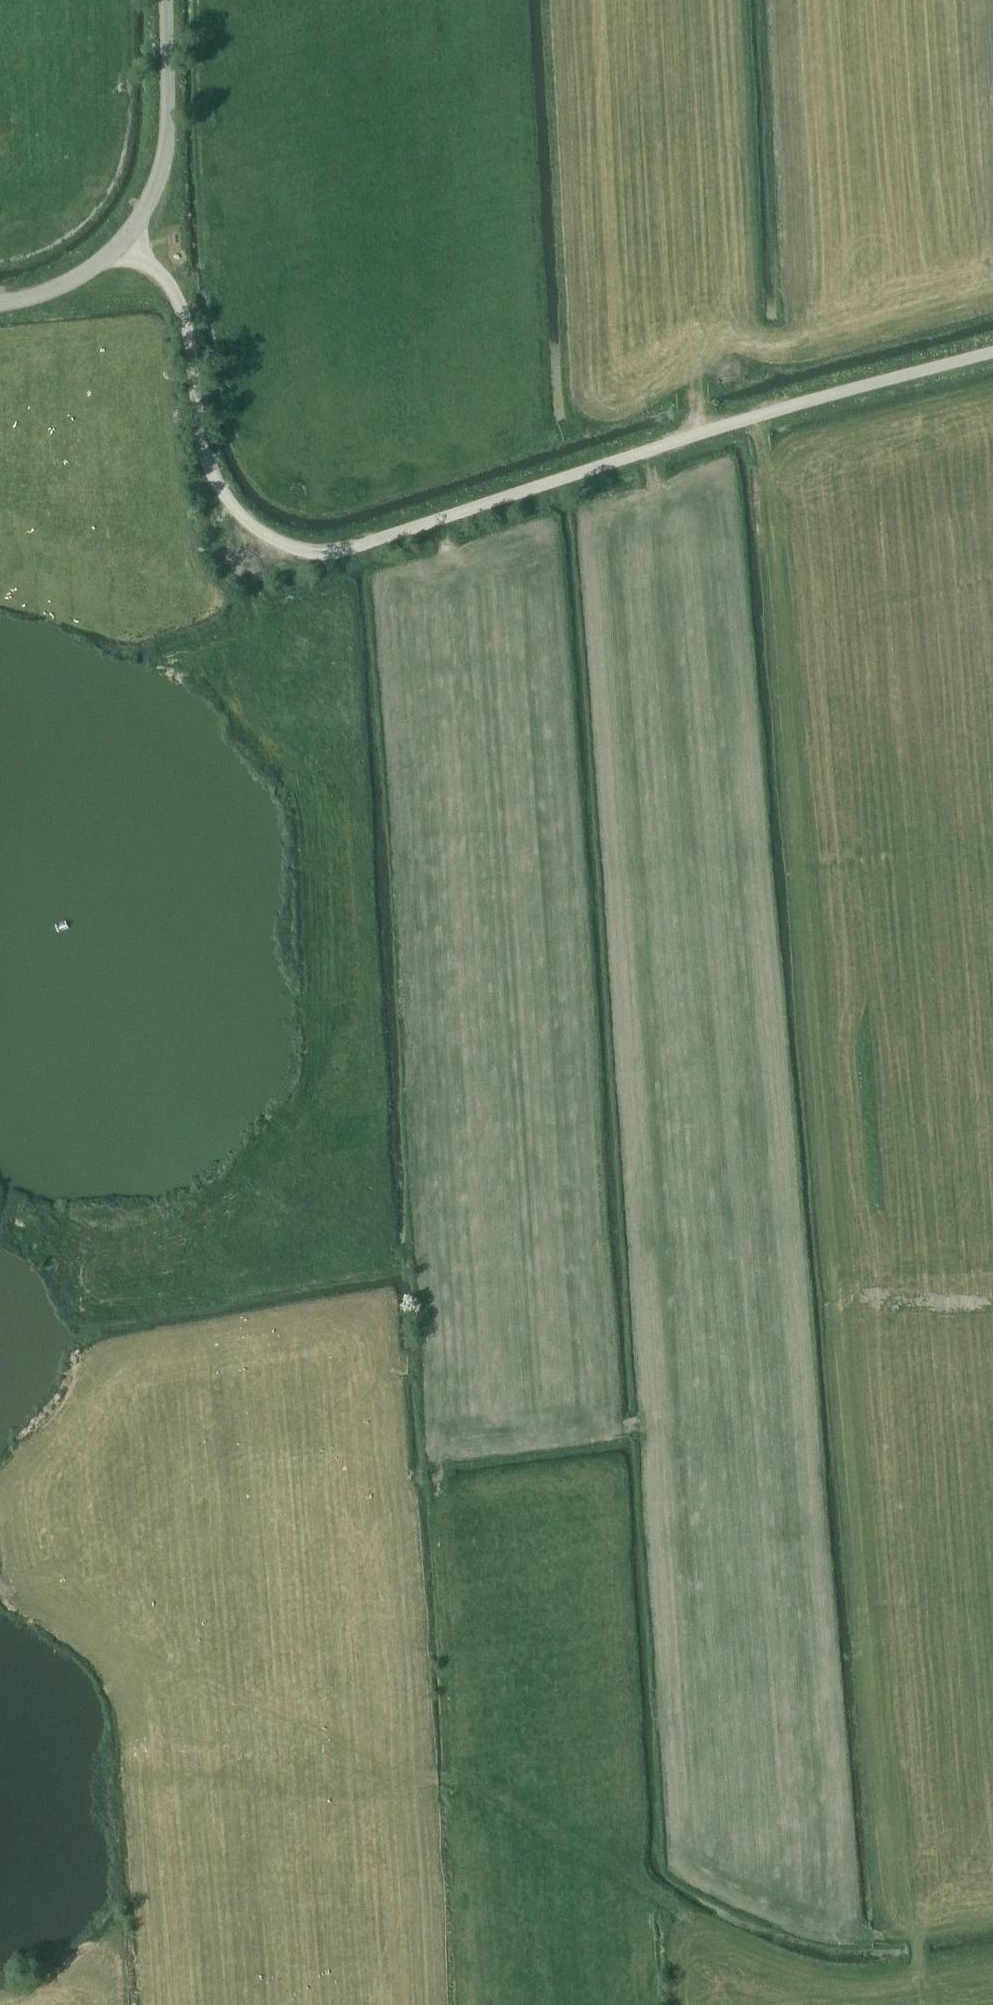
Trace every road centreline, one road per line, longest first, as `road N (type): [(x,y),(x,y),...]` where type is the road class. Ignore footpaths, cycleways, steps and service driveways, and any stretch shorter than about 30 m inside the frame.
road 1 (unclassified): [(122,239),(167,279),(184,313),(203,448),(218,483),(259,529),(322,553),(790,405),(992,351)]
road 2 (unclassified): [(122,239),(149,202),(167,148),(167,0)]
road 3 (unclassified): [(0,303),(64,283),(122,239)]

